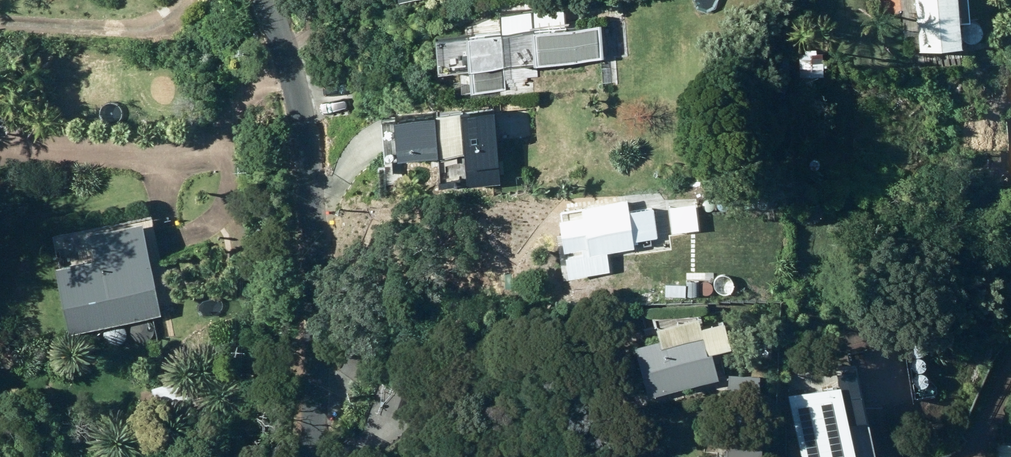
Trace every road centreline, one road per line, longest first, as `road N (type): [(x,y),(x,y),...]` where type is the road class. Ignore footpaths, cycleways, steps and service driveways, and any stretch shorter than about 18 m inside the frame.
road 1 (residential): [(311,456),(311,195),(267,0)]

